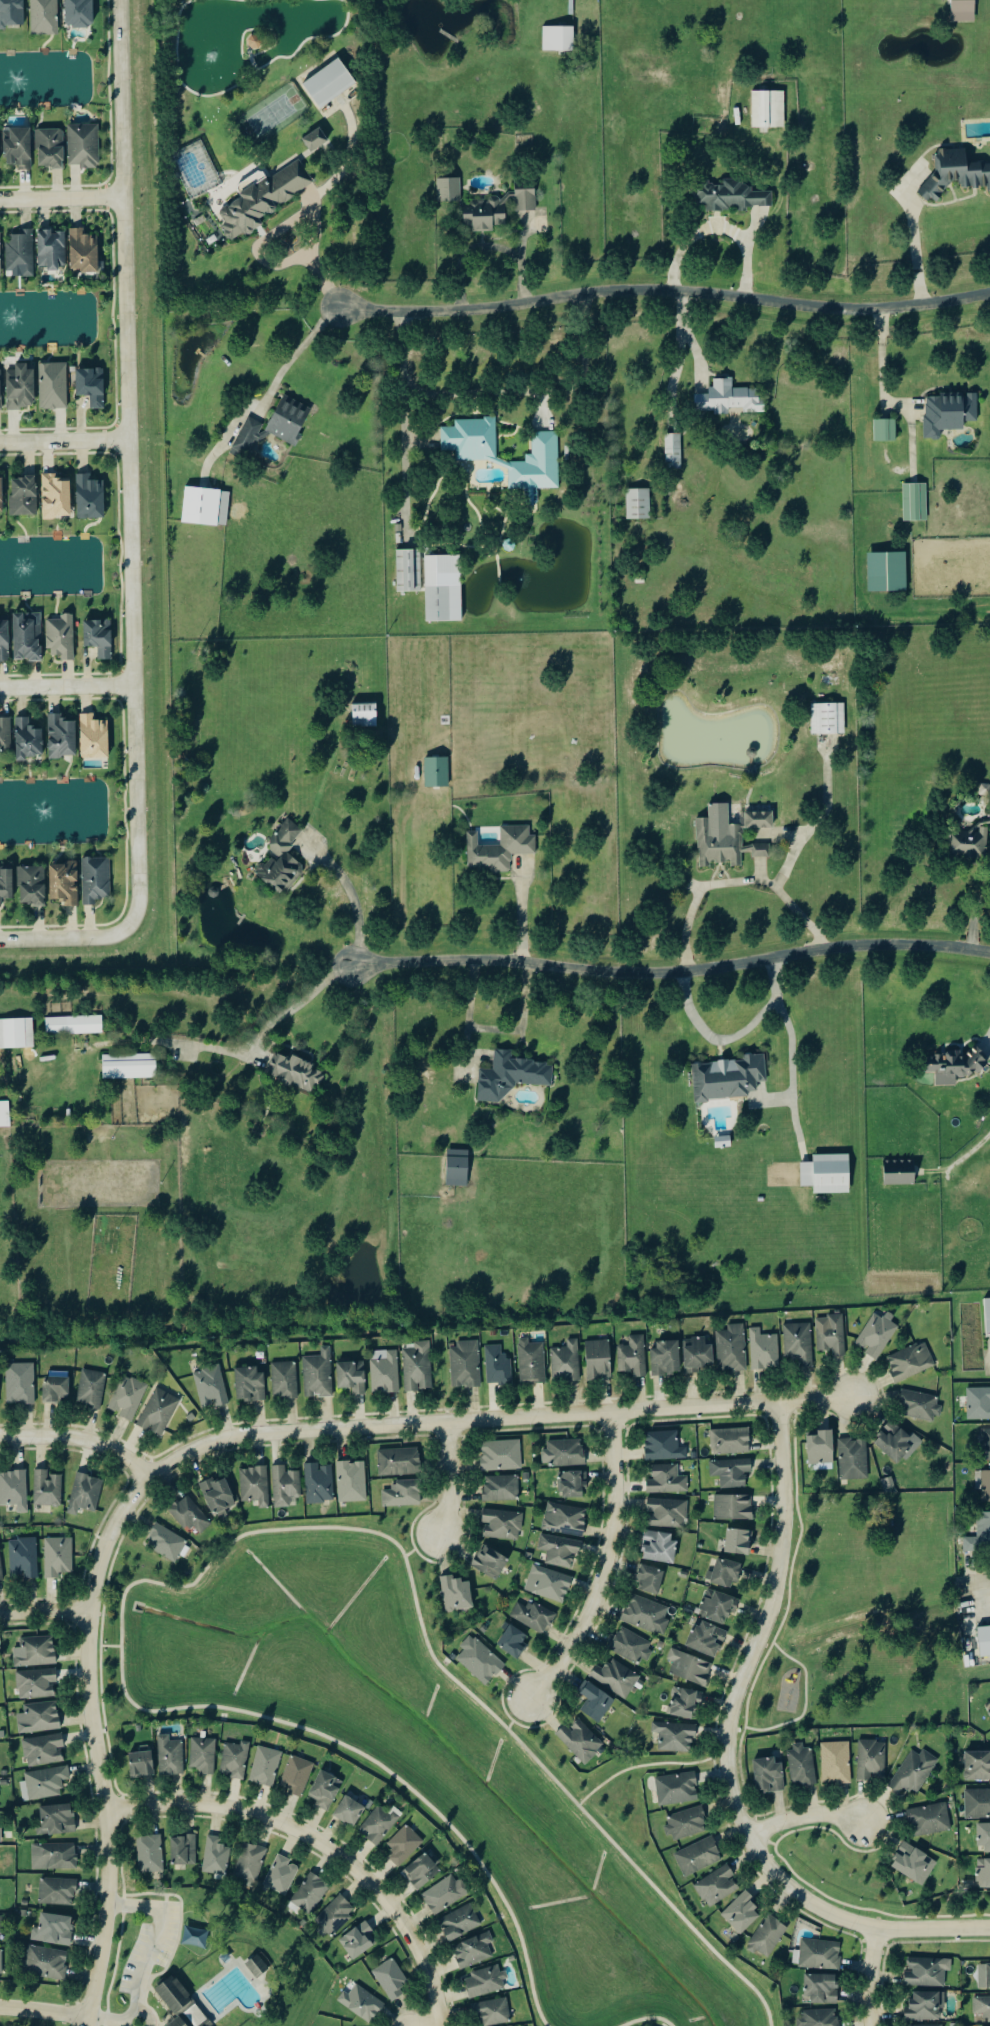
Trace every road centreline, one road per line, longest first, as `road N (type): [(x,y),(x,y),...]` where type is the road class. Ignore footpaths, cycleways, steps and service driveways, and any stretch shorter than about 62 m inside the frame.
road 1 (residential): [(851,1399),(240,1437),(205,1445),(147,1479),(106,1540),(89,1615),(86,1670),(105,1812),(106,1898),(84,2025)]
road 2 (residential): [(130,923),(140,898),(120,0)]
road 3 (residential): [(777,1404),(779,1554),(725,1737),(734,1807),(768,1873),(845,1923),(989,1929)]
road 4 (residential): [(341,309),(424,313),(661,289),(897,309),(989,296)]
road 5 (residential): [(989,955),(864,947),(616,976),(356,966)]
road 6 (residential): [(105,1812),(213,1806),(313,1839),(398,1916),(423,1964),(440,2025)]
road 7 (residential): [(609,1414),(614,1489),(600,1580),(561,1659),(530,1699)]
road 8 (residential): [(0,1438),(81,1442),(114,1453),(147,1479)]
road 9 (residential): [(0,940),(110,937),(130,923)]
road 10 (residential): [(0,688),(134,686)]
road 11 (residential): [(0,444),(130,440)]
road 12 (residential): [(0,200),(124,197)]
road 13 (residential): [(863,1824),(801,1818),(747,1839)]

